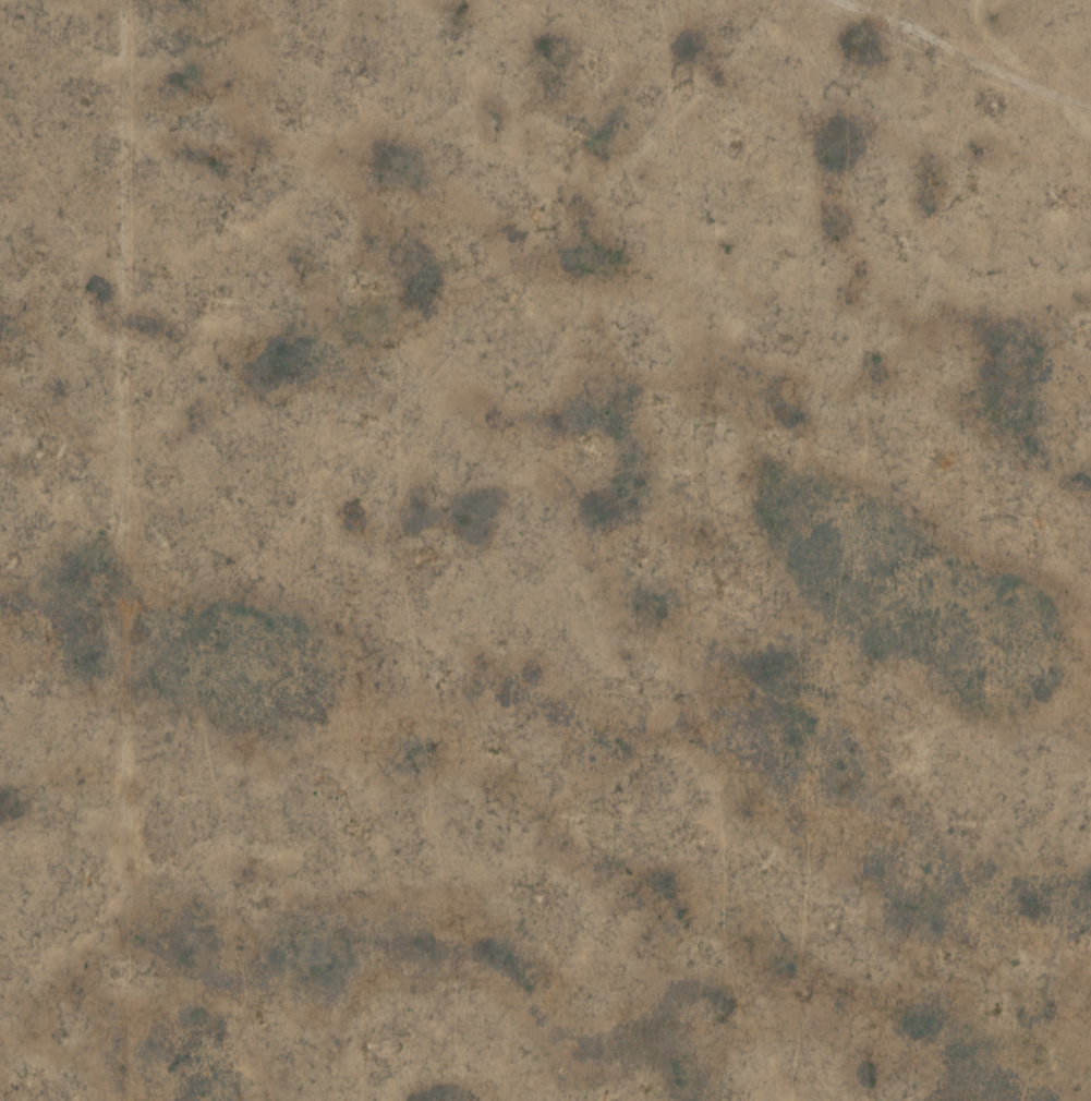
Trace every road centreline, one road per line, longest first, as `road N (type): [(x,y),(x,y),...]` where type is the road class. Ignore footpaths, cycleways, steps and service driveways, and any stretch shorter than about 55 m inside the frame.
road 1 (track): [(133,0),(140,1100)]

